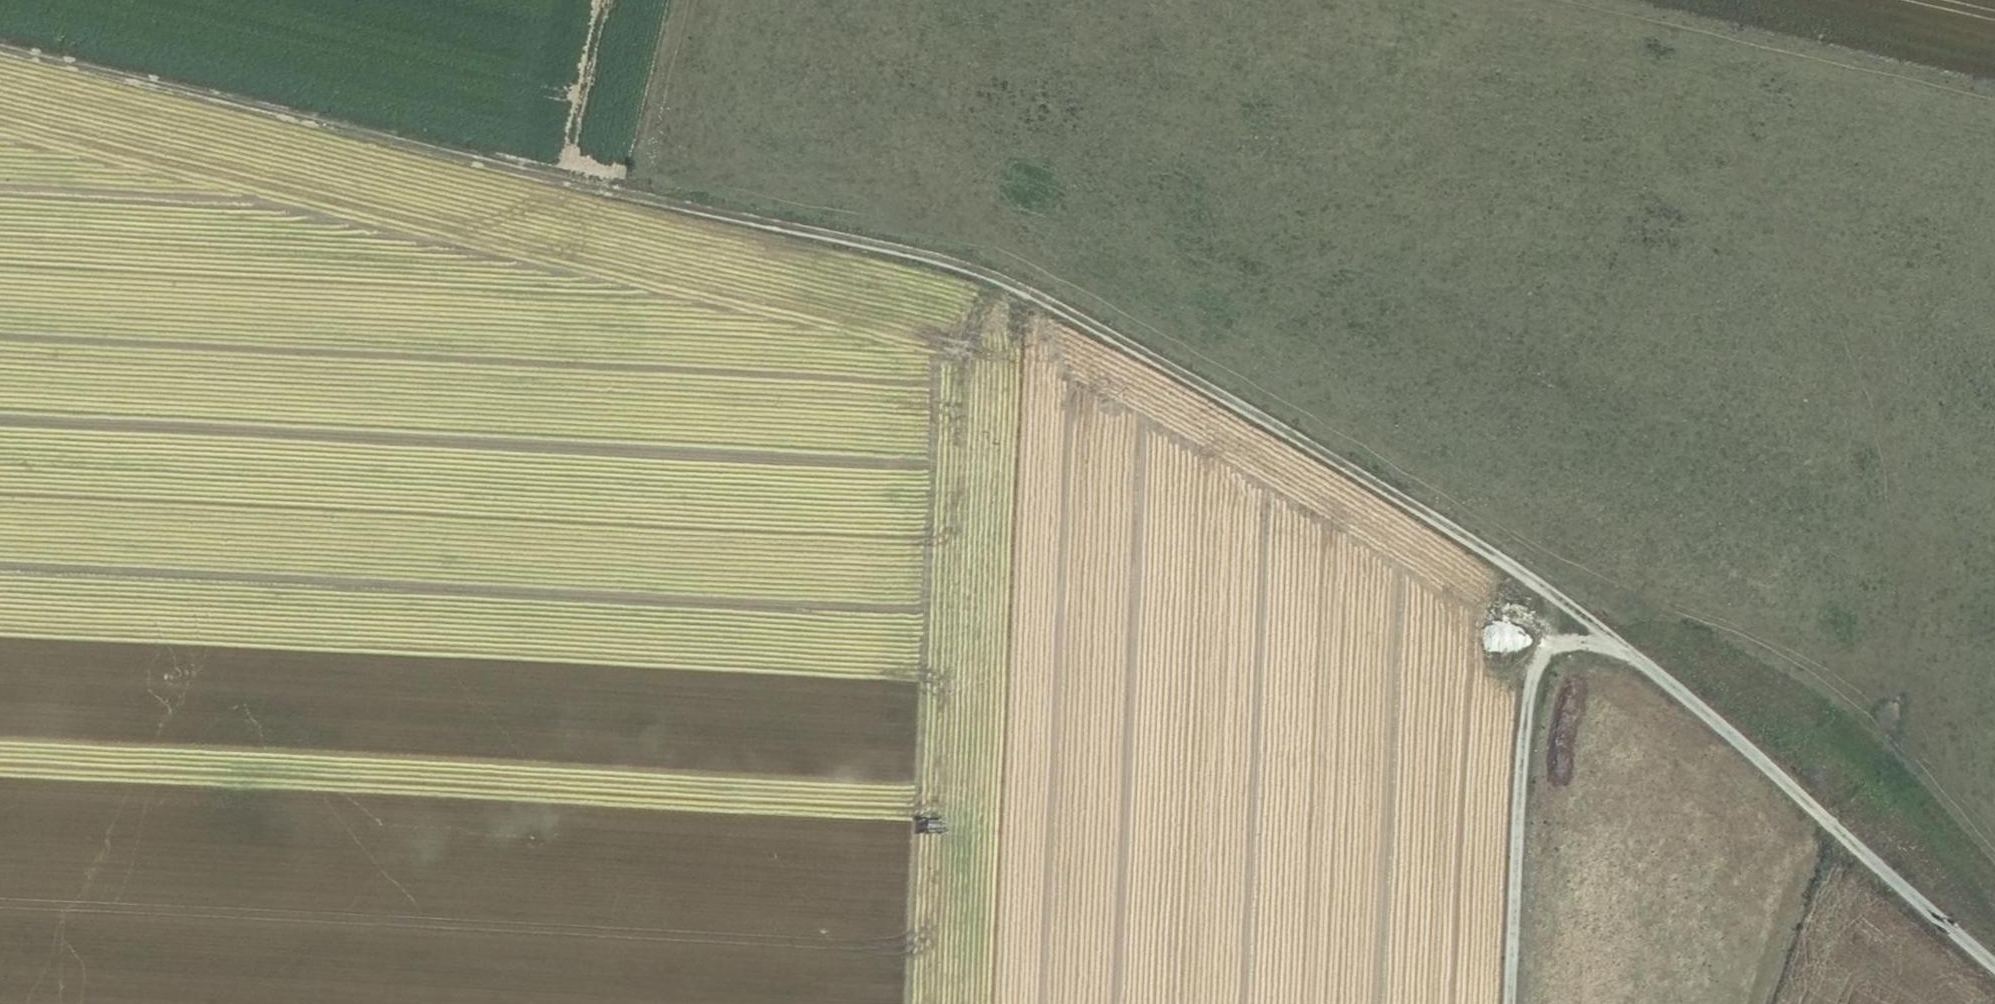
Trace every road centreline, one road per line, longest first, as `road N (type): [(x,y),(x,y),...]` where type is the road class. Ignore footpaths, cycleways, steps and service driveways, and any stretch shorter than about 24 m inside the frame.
road 1 (track): [(1994,969),(1901,896),(1662,678),(1520,577),(1054,305),(978,270),(0,40)]
road 2 (track): [(1513,1003),(1529,696),(1550,650),(1581,640),(1618,647)]

